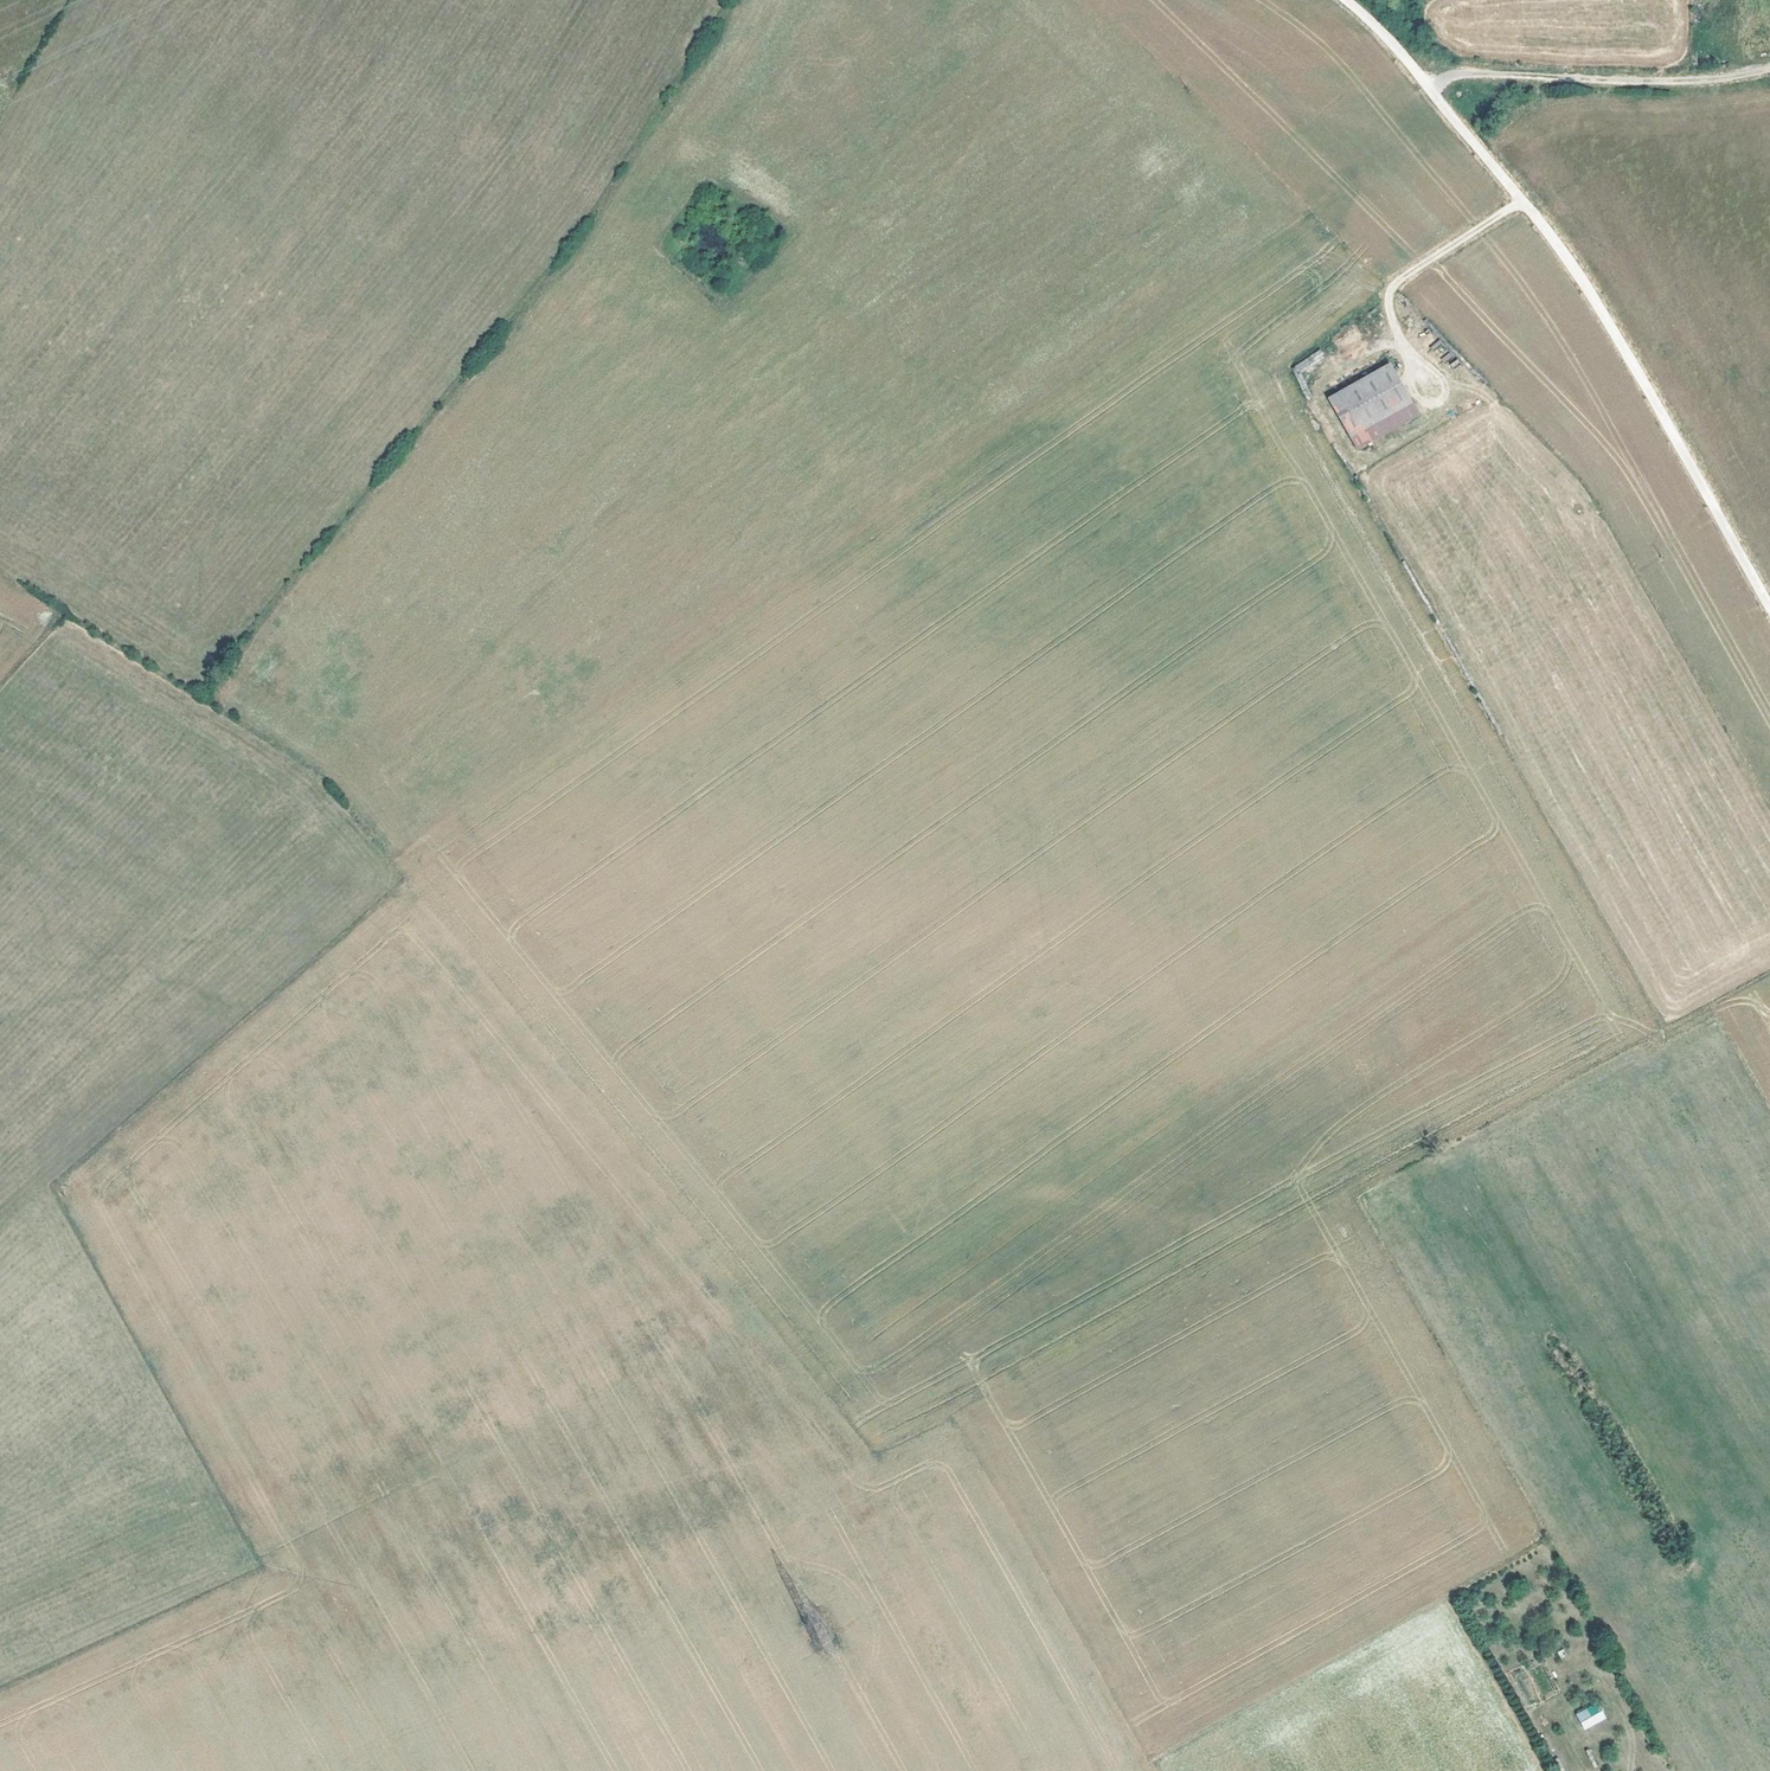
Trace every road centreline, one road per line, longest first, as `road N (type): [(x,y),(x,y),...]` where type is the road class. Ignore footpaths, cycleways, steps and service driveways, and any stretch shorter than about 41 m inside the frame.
road 1 (unclassified): [(1769,608),(1579,278),(1402,57),(1346,0)]
road 2 (track): [(1769,69),(1584,82),(1456,72),(1428,88)]

